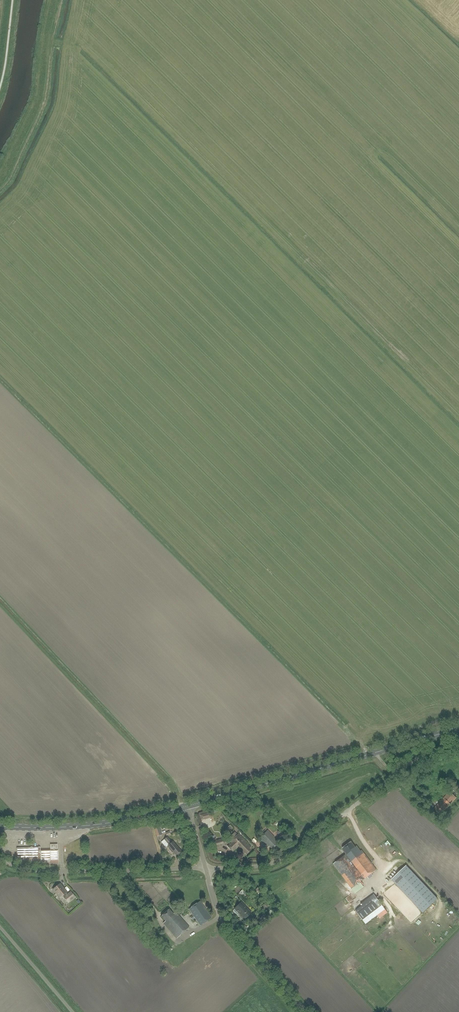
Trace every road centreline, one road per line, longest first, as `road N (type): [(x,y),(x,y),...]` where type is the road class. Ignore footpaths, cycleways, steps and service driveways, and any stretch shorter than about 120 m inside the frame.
road 1 (unclassified): [(458,740),(413,761),(280,860),(205,868)]
road 2 (primary): [(187,806),(458,728)]
road 3 (unclassified): [(205,868),(60,872),(0,860)]
road 4 (primary): [(0,826),(94,825),(187,806)]
road 5 (tertiary): [(303,1011),(221,921),(205,868)]

